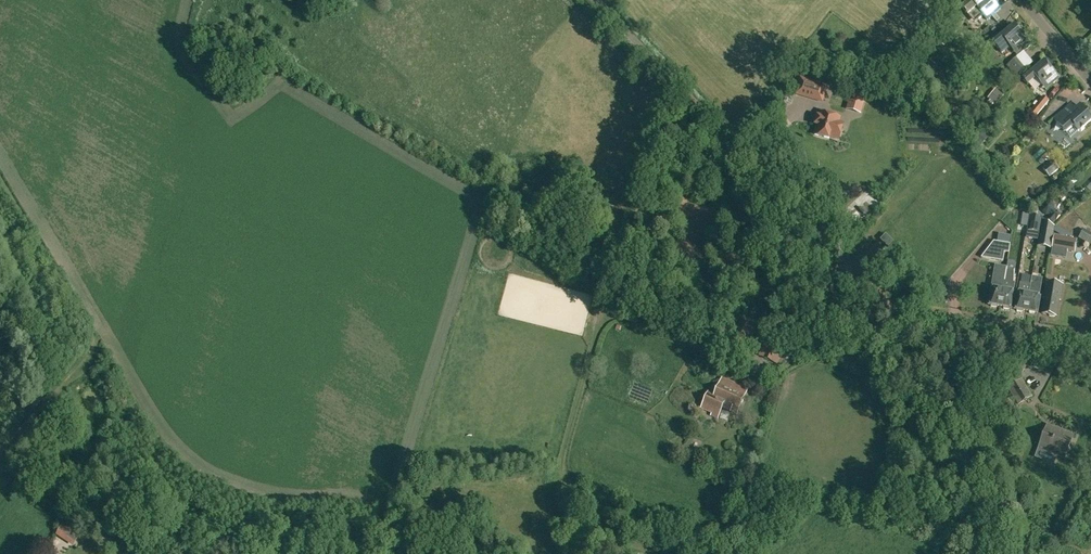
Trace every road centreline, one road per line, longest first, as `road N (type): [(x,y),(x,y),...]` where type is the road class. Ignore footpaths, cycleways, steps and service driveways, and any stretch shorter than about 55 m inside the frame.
road 1 (unclassified): [(850,265),(596,0)]
road 2 (residential): [(1090,344),(912,314),(879,296),(850,265)]

